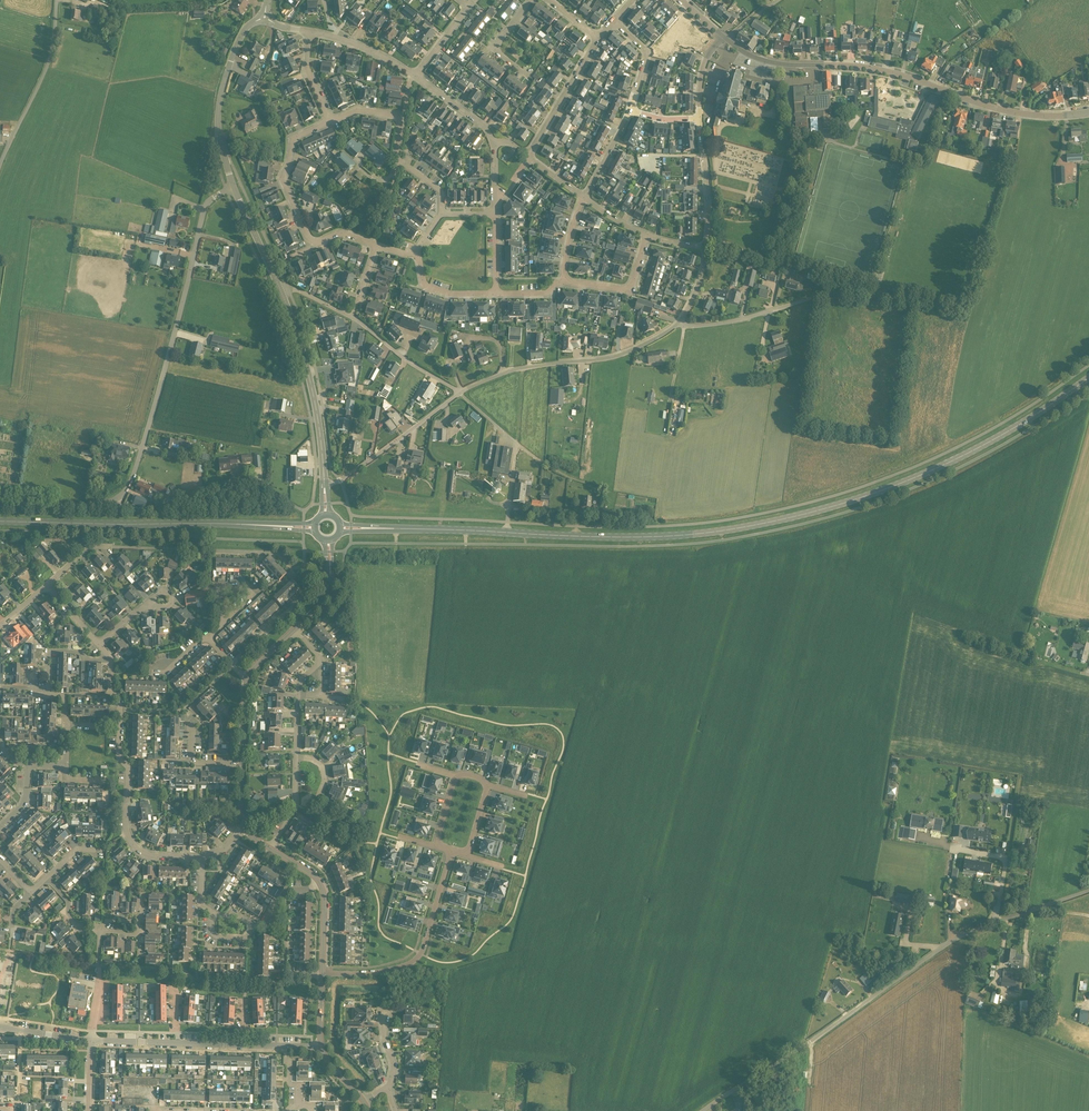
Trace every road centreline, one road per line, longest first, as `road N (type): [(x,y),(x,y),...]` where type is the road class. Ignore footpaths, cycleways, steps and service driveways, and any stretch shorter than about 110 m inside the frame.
road 1 (secondary): [(507,533),(691,534),(813,512),(950,463),(1088,379)]
road 2 (tertiary): [(726,39),(766,61),(882,71),(1017,113),(1088,112)]
road 3 (unclassified): [(117,499),(137,468),(203,211),(233,186)]
road 4 (unclassified): [(809,1042),(952,941),(1088,890)]
road 5 (secondary): [(0,522),(315,528)]
road 6 (residential): [(293,630),(322,660),(298,683),(294,807),(270,849)]
road 7 (residential): [(461,392),(518,369),(614,355),(679,322)]
road 8 (residential): [(322,974),(373,973),(415,960),(452,850)]
road 9 (tertiary): [(324,485),(319,420),(280,288)]
road 10 (residential): [(0,828),(24,802),(30,767),(65,766),(67,724),(119,726)]
road 11 (residential): [(202,859),(154,856),(131,842),(119,726)]
road 12 (tertiary): [(233,186),(219,102),(236,44),(265,16)]
road 13 (unclassified): [(0,167),(48,67),(58,0)]
road 14 (secondary): [(507,533),(339,529)]
road 15 (residential): [(324,485),(350,476),(461,392)]
road 16 (residential): [(507,533),(517,442),(461,392)]
road 17 (residential): [(119,726),(112,659),(47,585)]
road 18 (residential): [(330,122),(293,136),(281,177),(311,247)]
road 19 (residential): [(679,322),(731,322),(833,293)]
road 20 (tertiary): [(322,974),(323,891),(270,849)]
road 21 (tertiary): [(245,828),(247,678)]
road 22 (unclassified): [(117,499),(151,509),(256,483)]
road 23 (residential): [(528,157),(598,38)]
road 24 (residential): [(461,392),(353,318)]
road 25 (residential): [(707,247),(700,119)]
road 26 (residential): [(702,1110),(809,1042)]
road 27 (residential): [(93,850),(77,849),(31,891),(0,859)]
road 28 (residential): [(647,236),(629,289),(564,279)]

